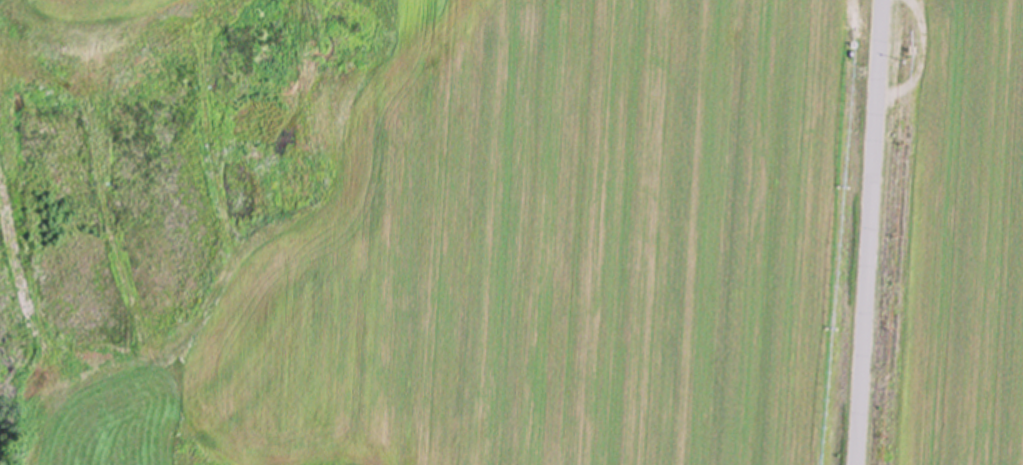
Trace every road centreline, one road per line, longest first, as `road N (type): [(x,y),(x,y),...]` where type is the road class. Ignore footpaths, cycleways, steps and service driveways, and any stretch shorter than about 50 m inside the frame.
road 1 (residential): [(884,0),(858,464)]

